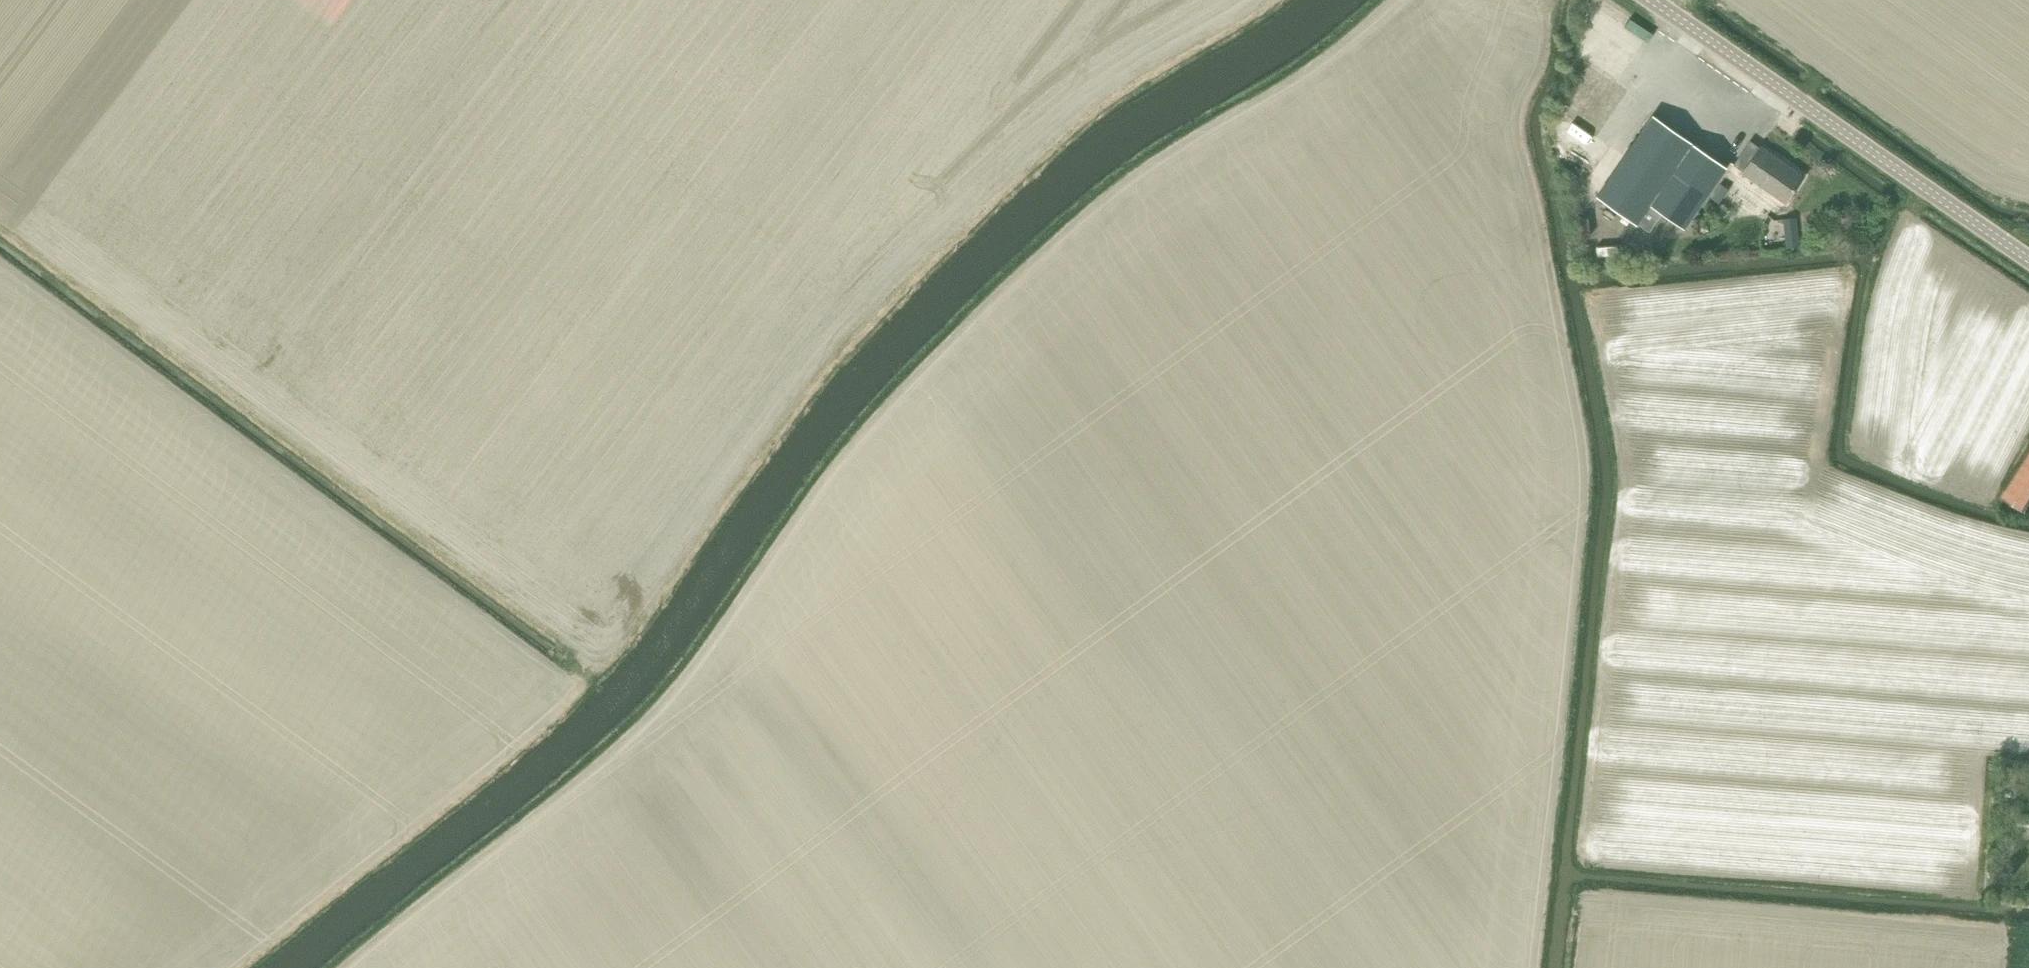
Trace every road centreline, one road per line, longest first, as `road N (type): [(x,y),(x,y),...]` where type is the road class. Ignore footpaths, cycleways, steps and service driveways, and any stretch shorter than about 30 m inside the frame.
road 1 (tertiary): [(2028,259),(1651,0)]

